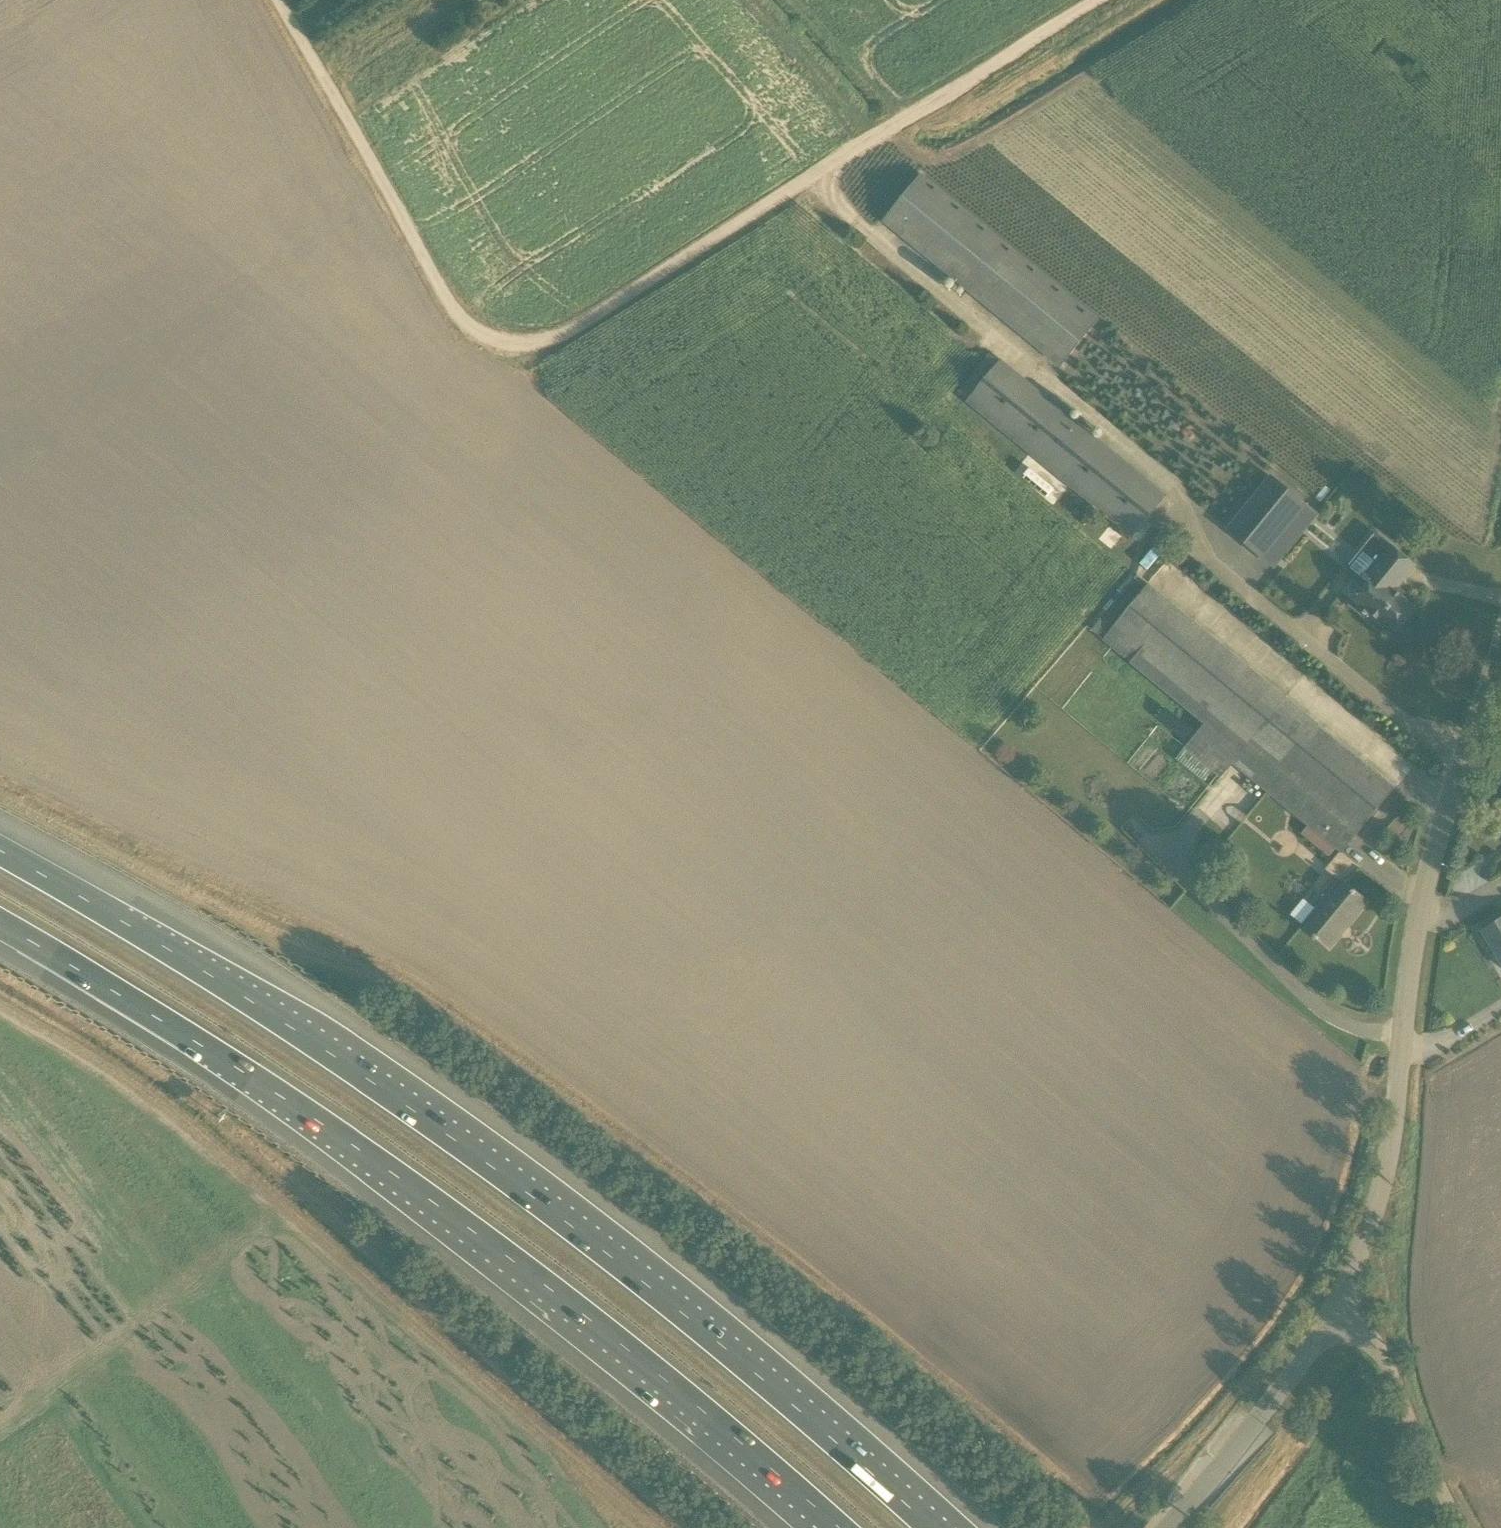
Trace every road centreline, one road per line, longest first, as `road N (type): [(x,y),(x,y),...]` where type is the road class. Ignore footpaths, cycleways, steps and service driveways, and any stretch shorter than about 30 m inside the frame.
road 1 (motorway): [(932,1527),(718,1342),(455,1140),(286,1025),(0,852)]
road 2 (track): [(1100,0),(520,358),(498,355),(464,332),(272,0)]
road 3 (motorway): [(0,926),(213,1053),(430,1200),(667,1382),(838,1527)]
road 4 (unclassified): [(1327,1333),(1382,1168),(1412,959),(1500,650)]
road 5 (unclassified): [(1164,1527),(1327,1333)]
road 6 (unclassified): [(1462,1527),(1397,1377),(1377,1351),(1327,1333)]

